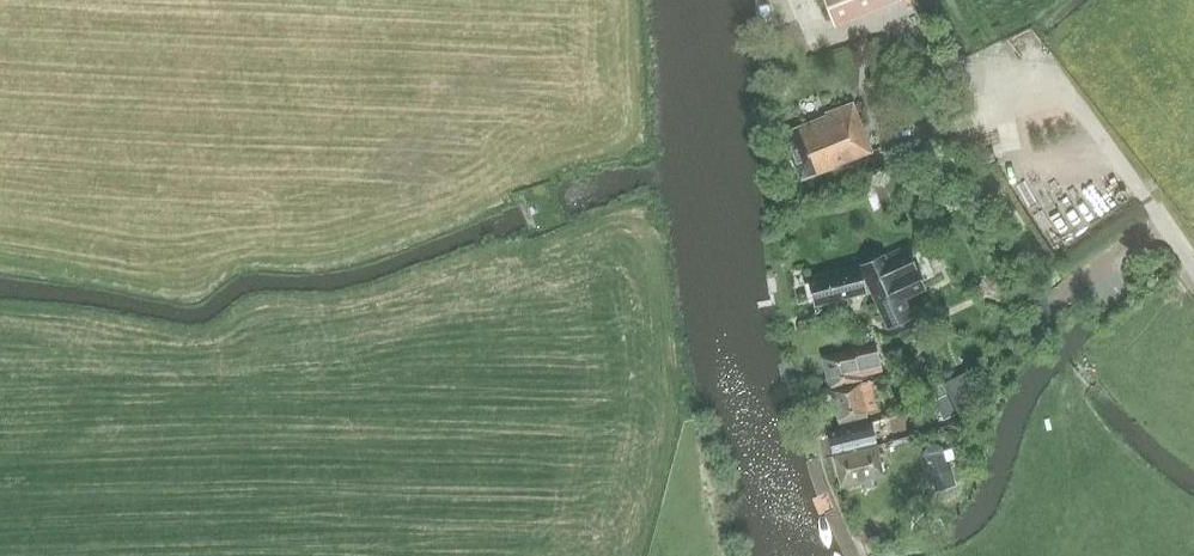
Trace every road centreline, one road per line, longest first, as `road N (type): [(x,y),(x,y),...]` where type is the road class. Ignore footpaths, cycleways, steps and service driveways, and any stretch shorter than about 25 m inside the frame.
road 1 (unclassified): [(1193,272),(1081,115),(1011,100),(892,137)]

